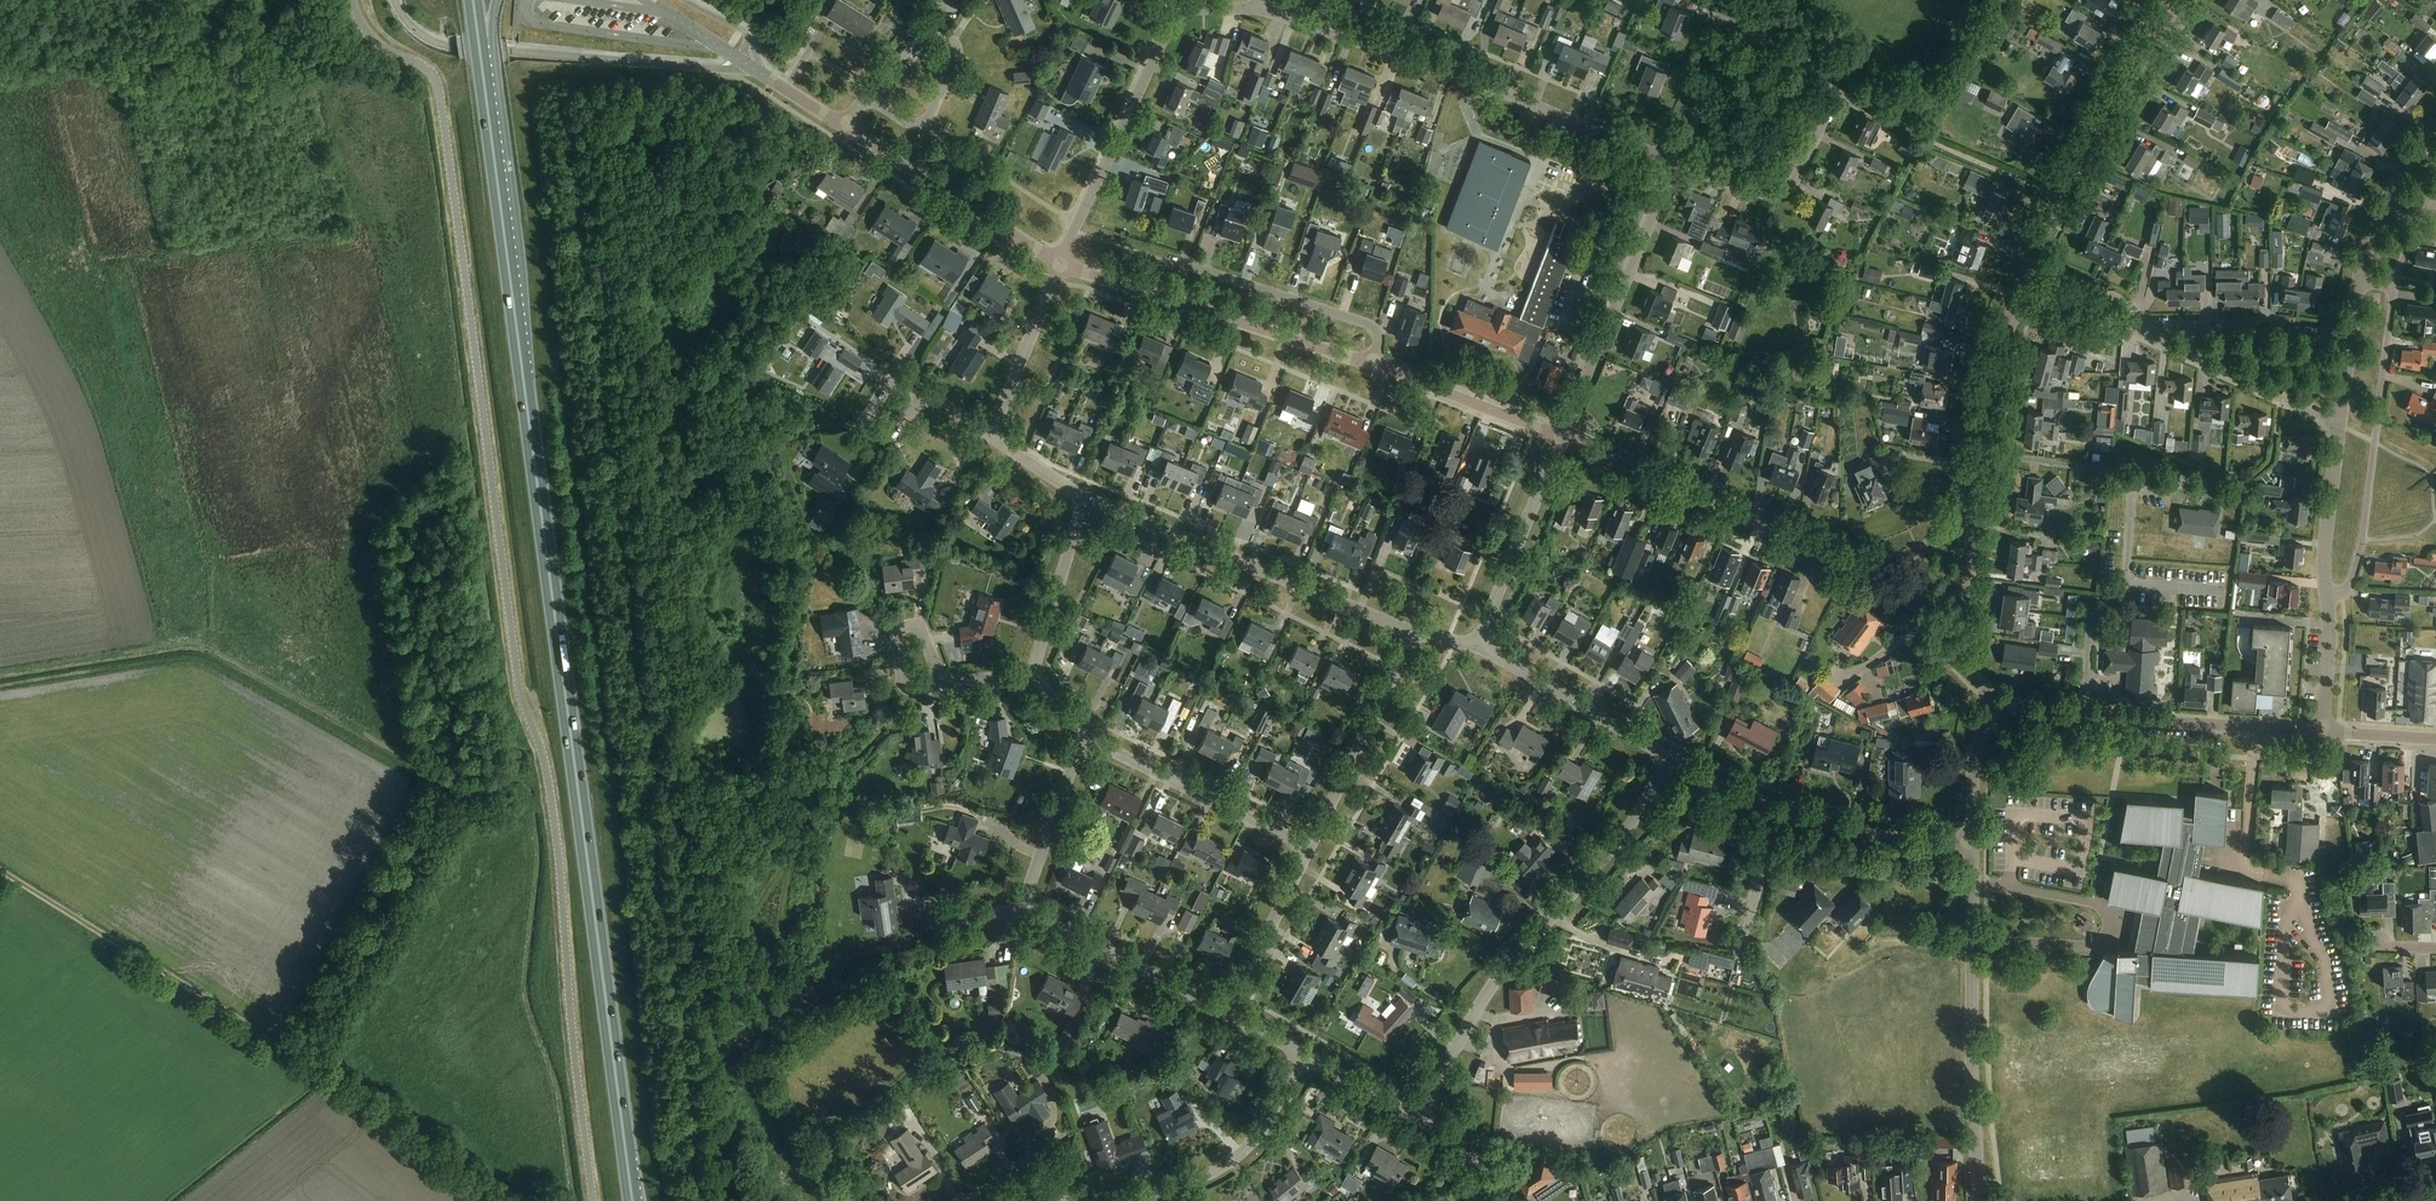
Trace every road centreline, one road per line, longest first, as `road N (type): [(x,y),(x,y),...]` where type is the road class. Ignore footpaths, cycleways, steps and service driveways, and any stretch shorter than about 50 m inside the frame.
road 1 (unclassified): [(353,0),(371,37),(421,65),(440,92),(518,677),(546,763),(557,835),(593,1200)]
road 2 (trunk): [(474,0),(633,1200)]
road 3 (track): [(0,868),(276,1046),(478,1200)]
road 4 (residential): [(1675,163),(1482,85),(1261,9)]
road 5 (residential): [(1417,1117),(1491,987),(1611,849),(1669,758)]
road 6 (residential): [(1981,1200),(1973,843)]
road 7 (residential): [(1415,633),(1085,500)]
road 8 (residential): [(1675,163),(1767,195),(1789,187),(1827,115),(1830,86),(1821,73),(1734,23)]
road 9 (unclassified): [(1865,574),(1561,439)]
road 10 (unclassified): [(1373,365),(1062,265)]
road 11 (unclassified): [(2323,734),(2032,713),(2000,704)]
road 12 (residential): [(2340,595),(2350,589),(2363,537),(2395,285)]
road 13 (residential): [(2031,260),(2060,196),(2179,0)]
road 14 (residential): [(1561,439),(1675,163)]
road 15 (residential): [(1062,265),(1176,11)]
road 16 (residential): [(1373,365),(1379,348),(1371,325),(1149,256)]
road 17 (unclassified): [(1062,265),(844,127)]
road 18 (residential): [(1083,739),(1310,848)]
road 19 (residential): [(1310,848),(1415,633)]
road 20 (residential): [(1300,1055),(1251,1144),(1221,1168),(1136,1200)]
road 21 (residential): [(1229,1012),(1022,913)]
road 22 (residential): [(1478,647),(1561,439)]
road 23 (residential): [(1669,758),(1478,647)]
road 24 (residential): [(2339,425),(2174,349),(2148,327)]
road 25 (unclassified): [(844,127),(669,14)]
road 26 (residential): [(2350,338),(2273,327),(2148,327)]
road 27 (unclassified): [(1561,439),(1373,365)]
road 28 (residential): [(1973,843),(1901,840),(1777,811)]
road 29 (residential): [(1977,498),(2013,313)]
road 30 (residential): [(1022,913),(1083,739)]
road 31 (residential): [(989,433),(1062,265)]
road 32 (residential): [(1229,1012),(1310,848)]
road 33 (residential): [(1033,673),(1085,500)]
road 34 (residential): [(2328,596),(2324,557),(2339,425)]
road 35 (residential): [(941,37),(956,57),(921,126),(870,93)]
road 36 (residential): [(1951,655),(1977,498)]
road 37 (residential): [(1675,163),(1734,23)]
road 38 (residential): [(2360,281),(2375,229),(2420,143)]
road 39 (residential): [(1973,843),(1975,768),(2000,704)]
road 40 (residential): [(941,684),(923,630),(912,624),(895,635),(905,687)]
road 41 (residential): [(1742,947),(1777,811)]
road 42 (residential): [(2323,734),(2328,596)]
road 43 (residential): [(1865,574),(1920,551),(1977,498)]
road 44 (residential): [(2148,327),(2123,300),(2031,260)]
road 45 (residential): [(2148,327),(2013,313)]
road 46 (residential): [(1417,1117),(1300,1055)]
road 47 (residential): [(1511,1200),(1483,1164),(1417,1117)]
road 48 (residential): [(1777,811),(1669,758)]

